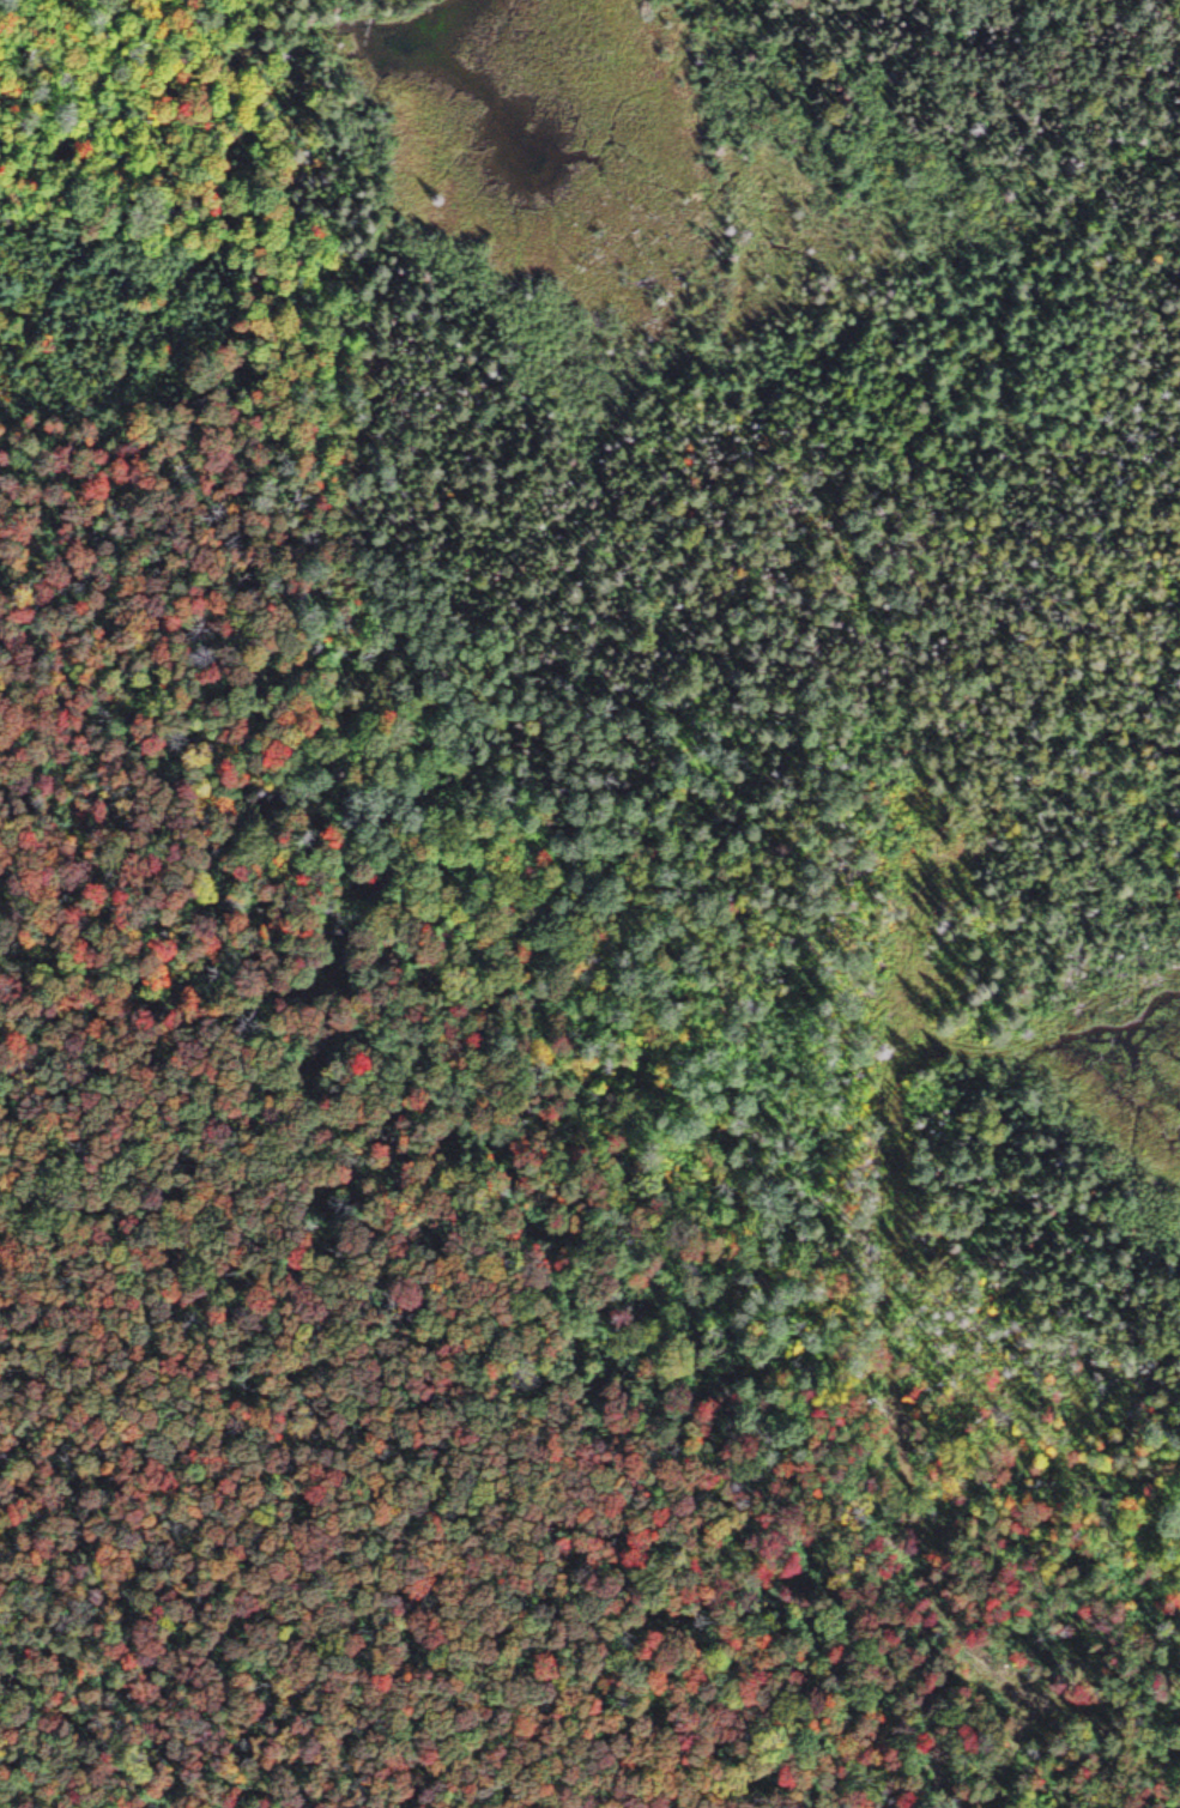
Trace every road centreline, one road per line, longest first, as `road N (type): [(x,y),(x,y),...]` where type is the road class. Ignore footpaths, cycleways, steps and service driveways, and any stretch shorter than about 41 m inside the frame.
road 1 (track): [(248,0),(266,95),(261,150),(224,230),(143,340),(128,459),(140,543),(171,652),(298,884),(365,993),(432,1081),(526,1311),(558,1481),(577,1646),(623,1807)]

